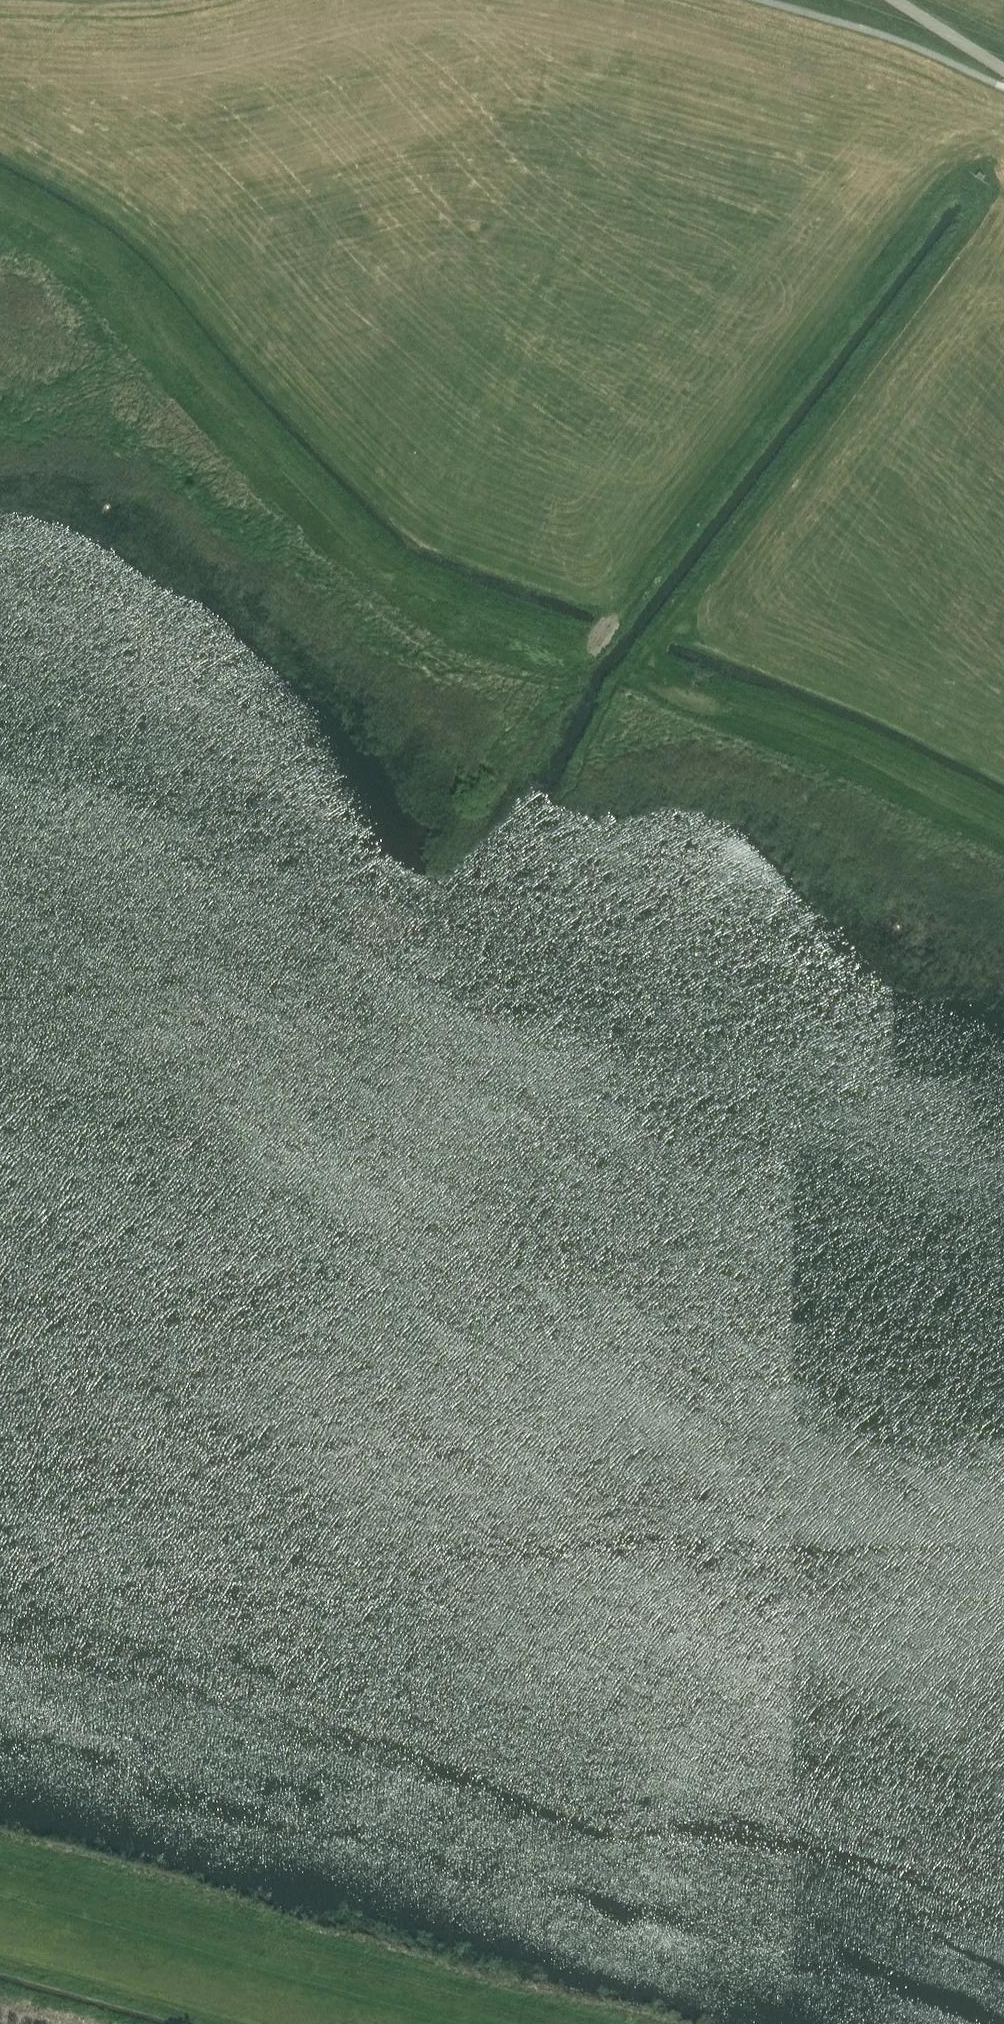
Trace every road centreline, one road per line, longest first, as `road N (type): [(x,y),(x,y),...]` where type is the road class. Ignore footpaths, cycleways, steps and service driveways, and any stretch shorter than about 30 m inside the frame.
road 1 (track): [(461,2023),(0,1894)]
road 2 (track): [(895,0),(1003,70)]

